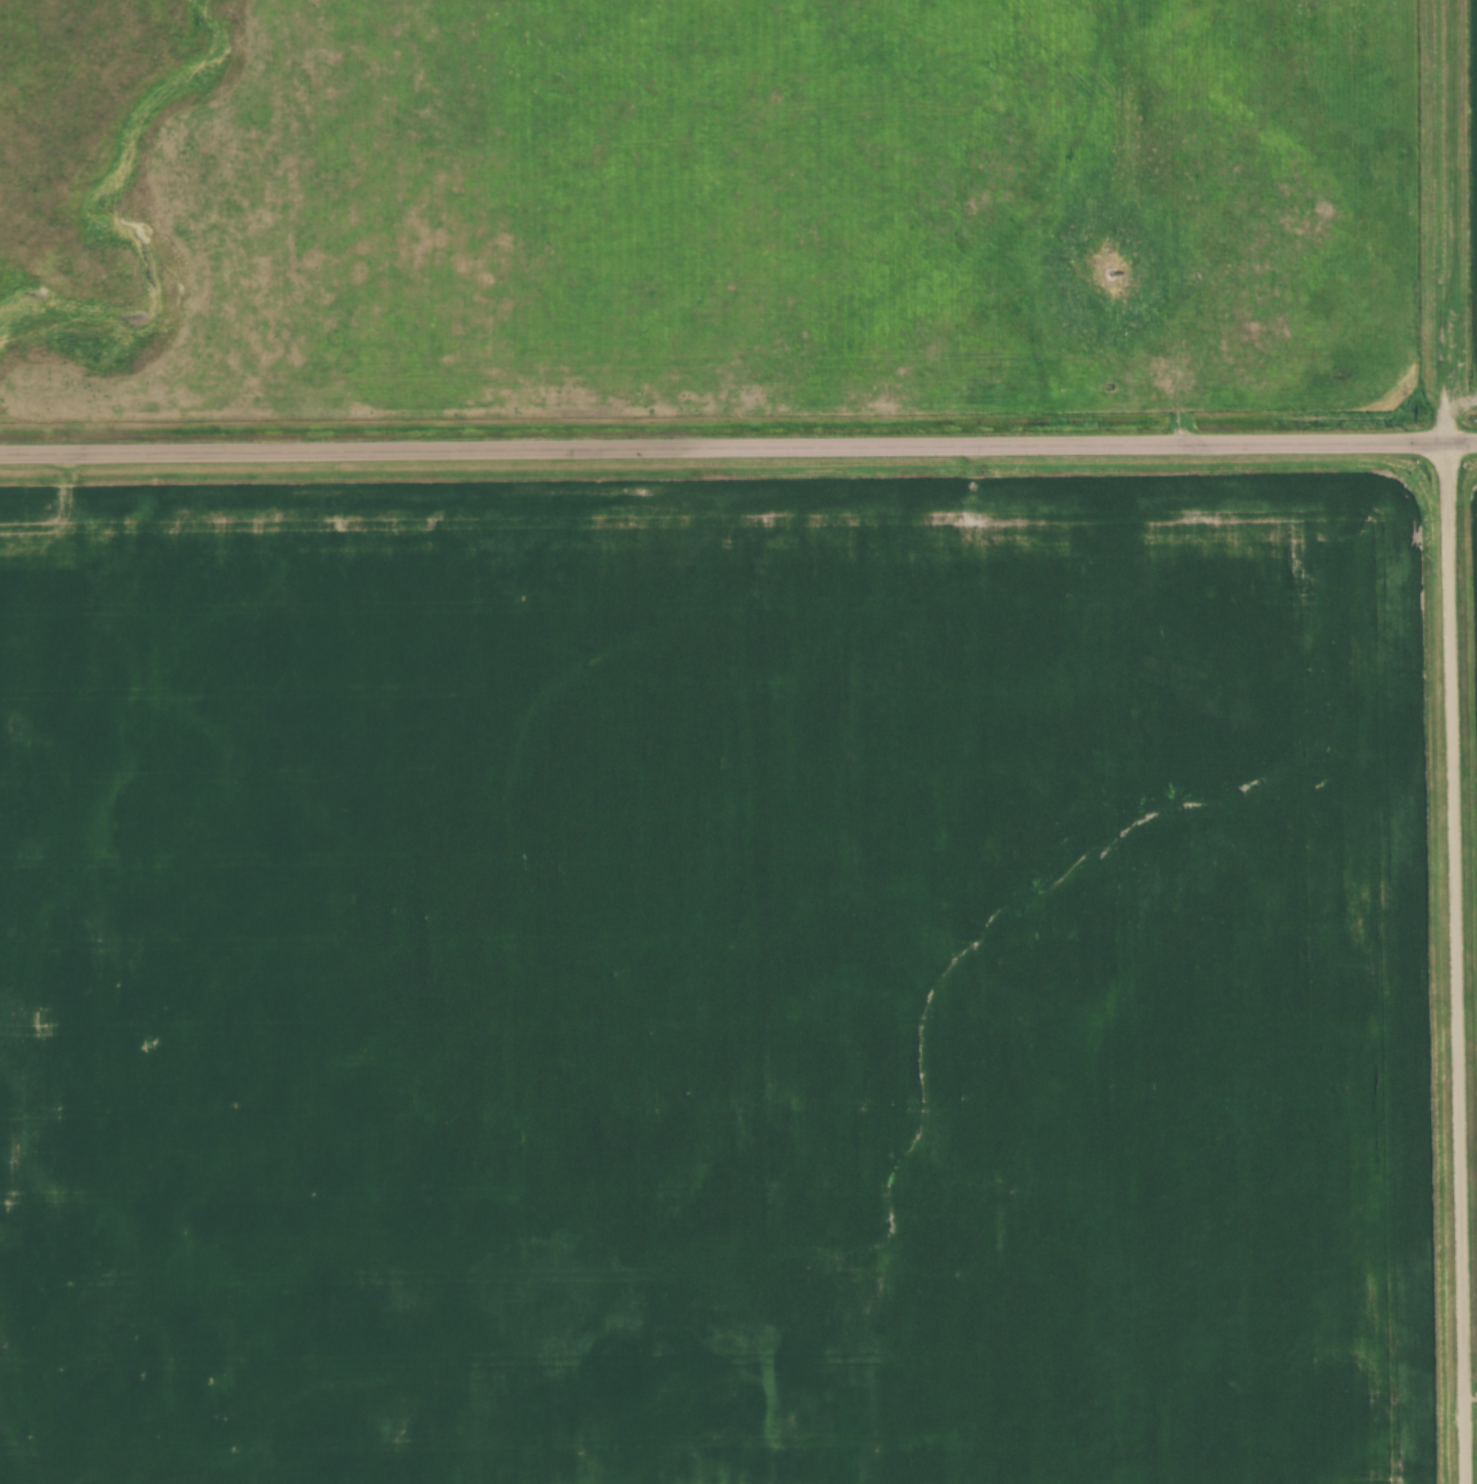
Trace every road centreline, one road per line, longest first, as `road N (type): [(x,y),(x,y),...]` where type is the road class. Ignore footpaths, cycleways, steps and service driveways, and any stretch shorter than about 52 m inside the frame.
road 1 (residential): [(0,453),(1451,440)]
road 2 (residential): [(1470,1483),(1451,440)]
road 3 (track): [(1451,440),(1445,0)]

